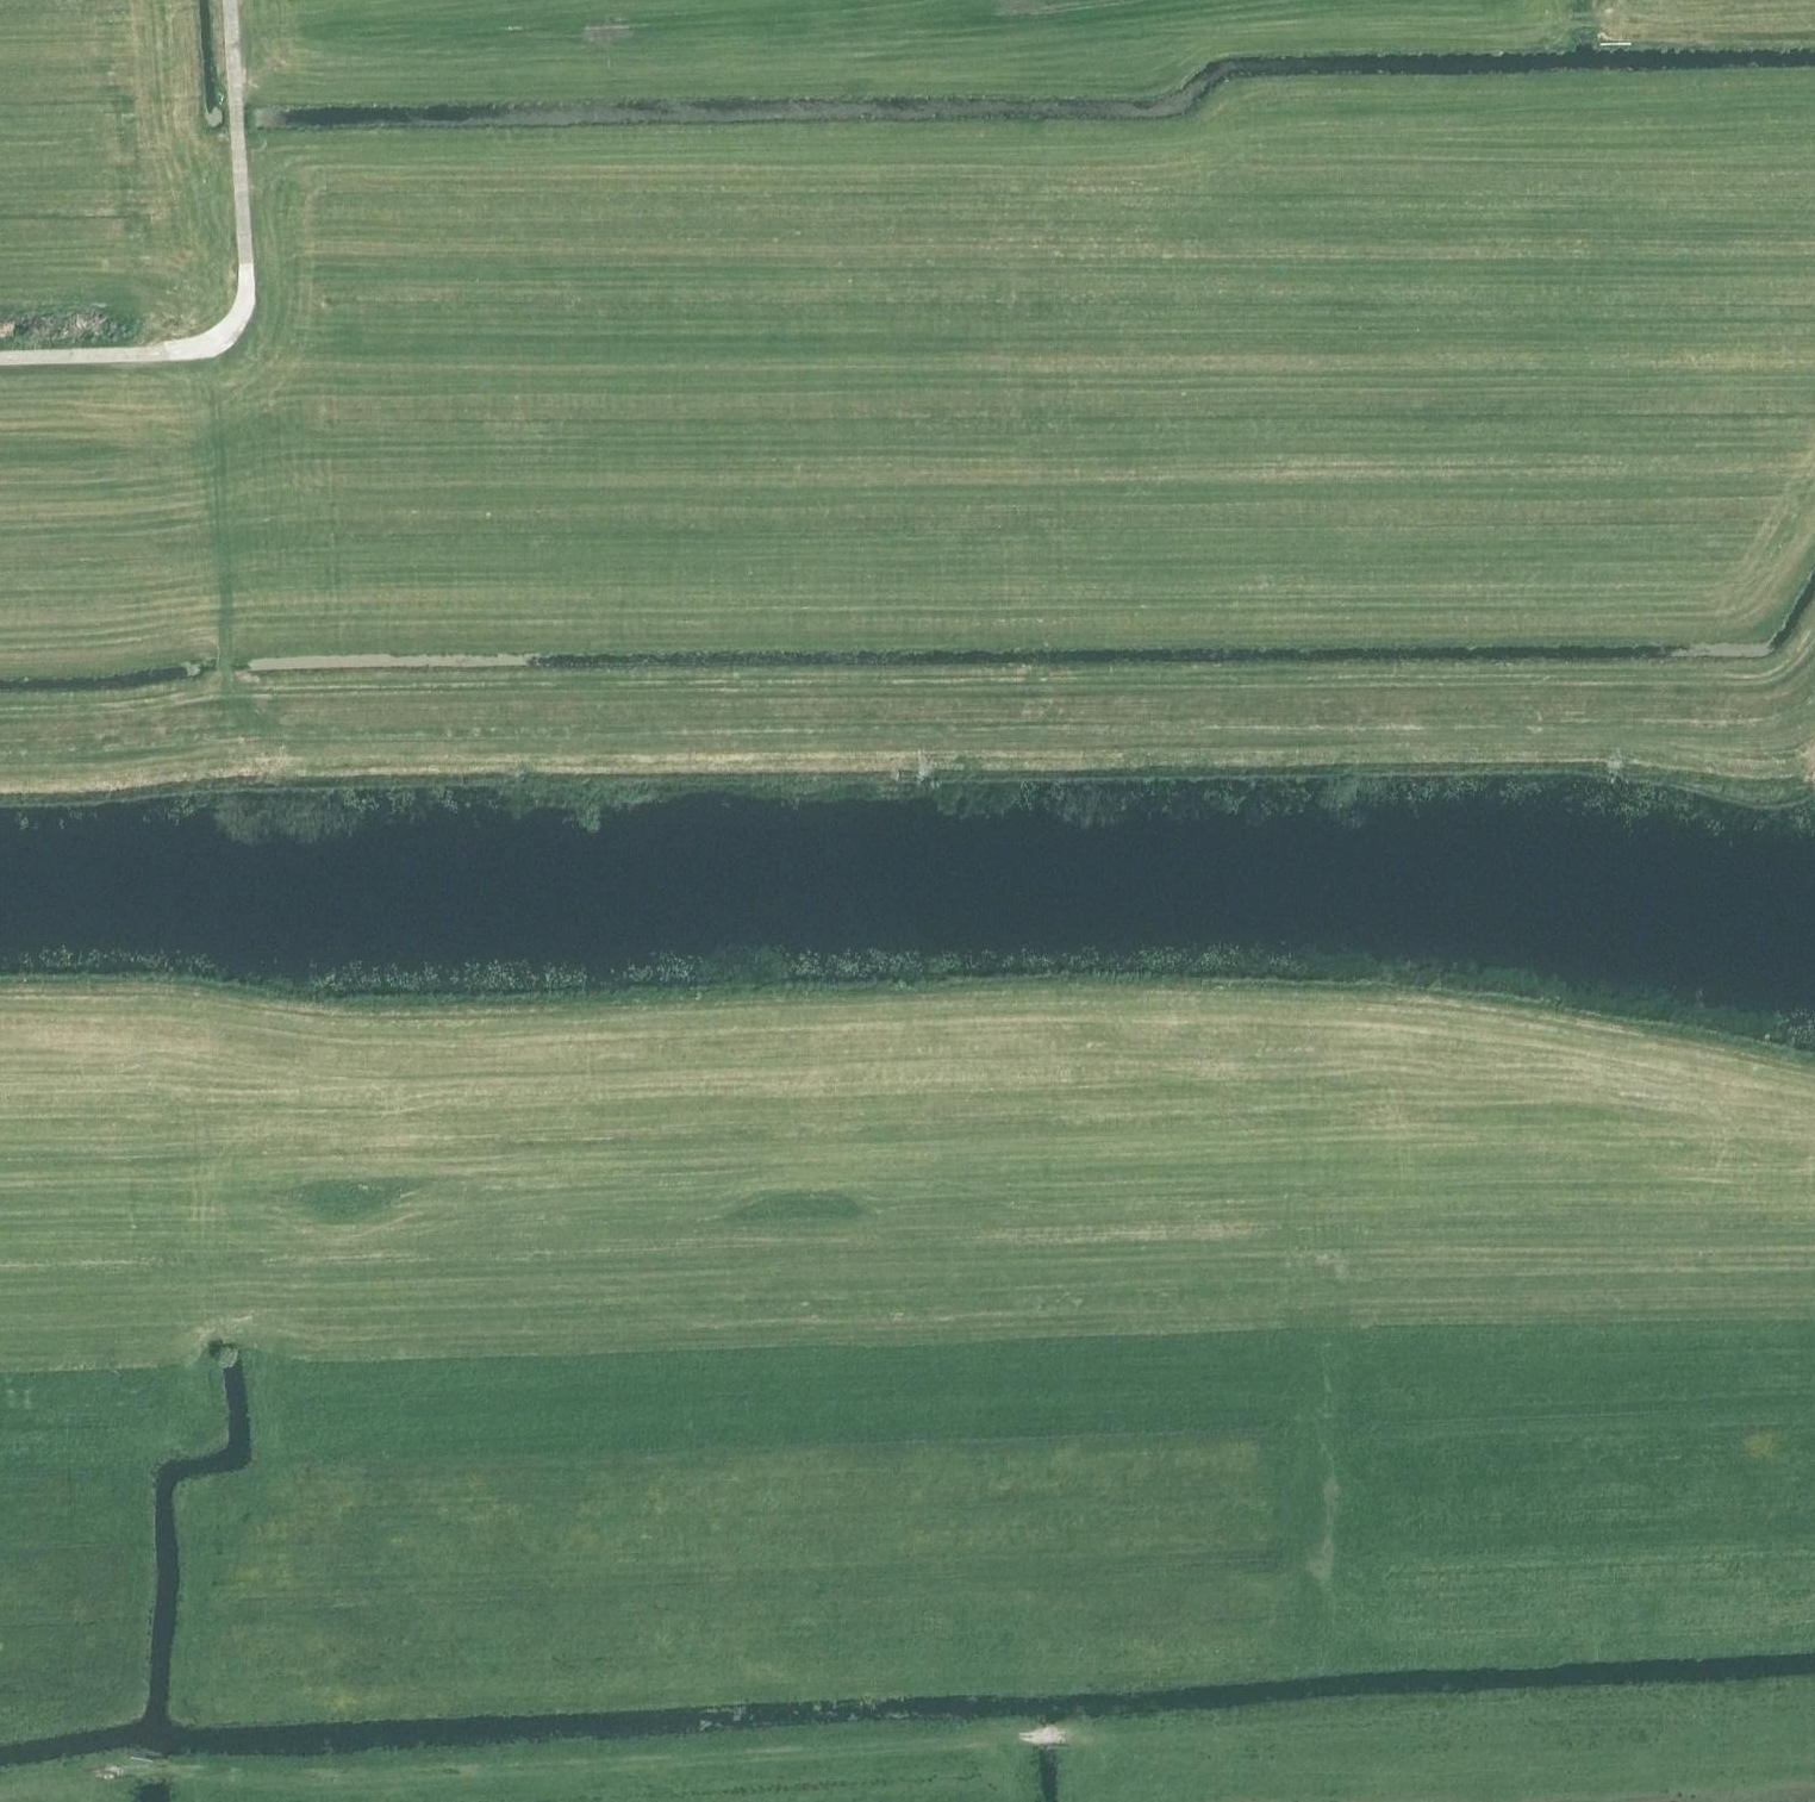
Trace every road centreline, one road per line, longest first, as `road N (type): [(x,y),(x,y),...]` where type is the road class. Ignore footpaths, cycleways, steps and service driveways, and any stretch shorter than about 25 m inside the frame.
road 1 (track): [(0,357),(193,352),(230,328),(247,281),(226,0)]

